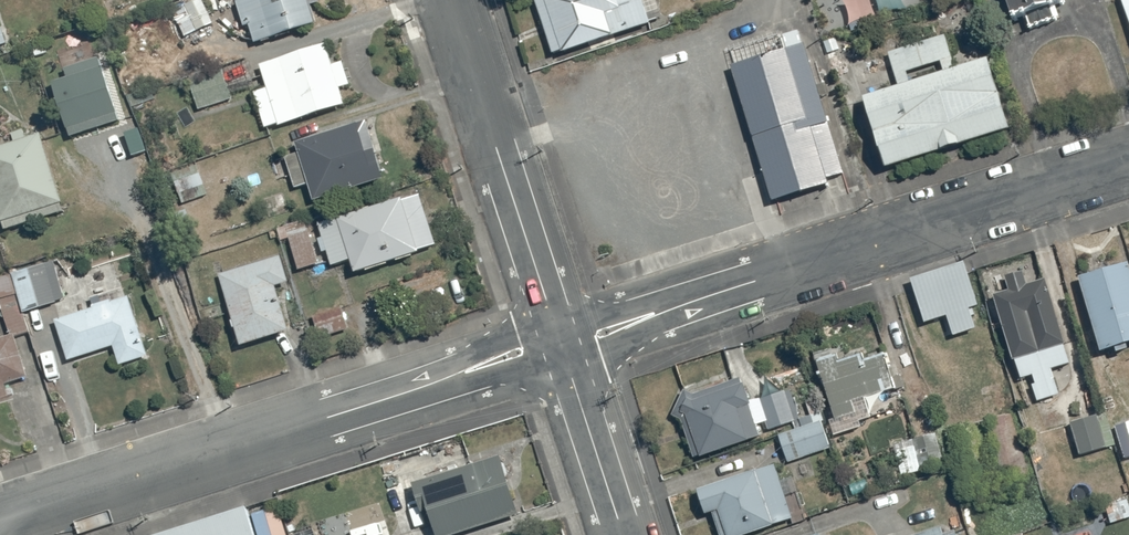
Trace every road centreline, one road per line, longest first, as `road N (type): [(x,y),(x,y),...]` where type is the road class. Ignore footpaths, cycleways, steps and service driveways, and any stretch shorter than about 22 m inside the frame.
road 1 (residential): [(561,343),(1128,160)]
road 2 (residential): [(0,522),(561,343)]
road 3 (residential): [(561,343),(450,0)]
road 4 (residential): [(624,534),(561,343)]

